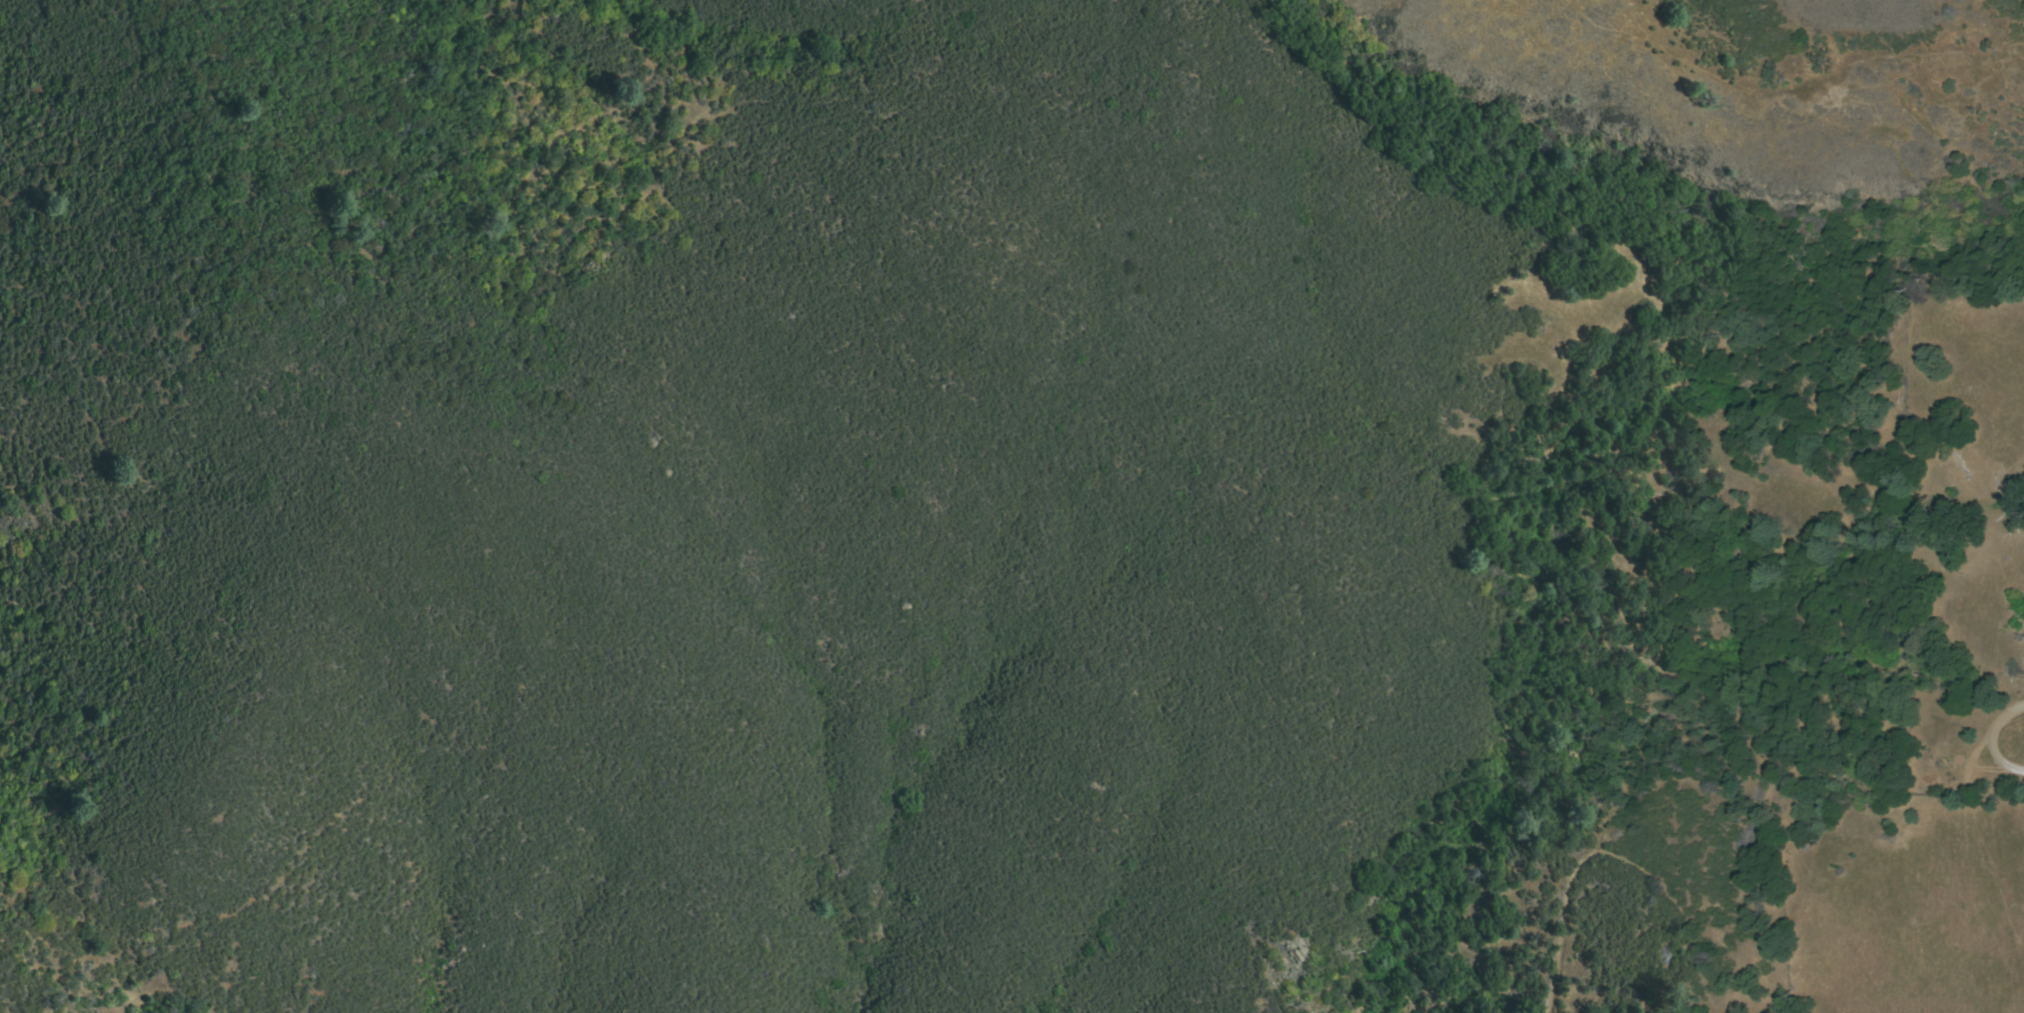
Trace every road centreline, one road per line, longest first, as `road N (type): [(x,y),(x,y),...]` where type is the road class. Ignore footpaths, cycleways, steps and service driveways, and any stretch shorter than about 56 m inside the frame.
road 1 (track): [(1770,1012),(1784,990),(1768,855),(1776,779),(1989,759)]
road 2 (track): [(1555,1012),(1579,877),(1611,856),(1680,904),(1699,938),(1717,1012)]

